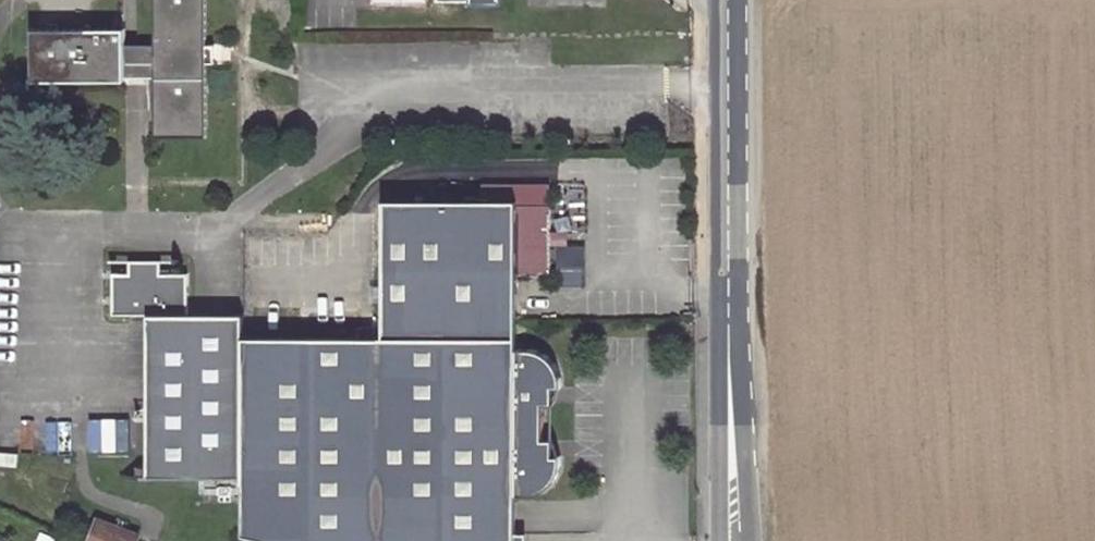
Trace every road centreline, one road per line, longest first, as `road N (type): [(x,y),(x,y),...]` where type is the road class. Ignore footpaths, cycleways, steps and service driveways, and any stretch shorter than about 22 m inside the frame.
road 1 (unclassified): [(727,0),(736,540)]

